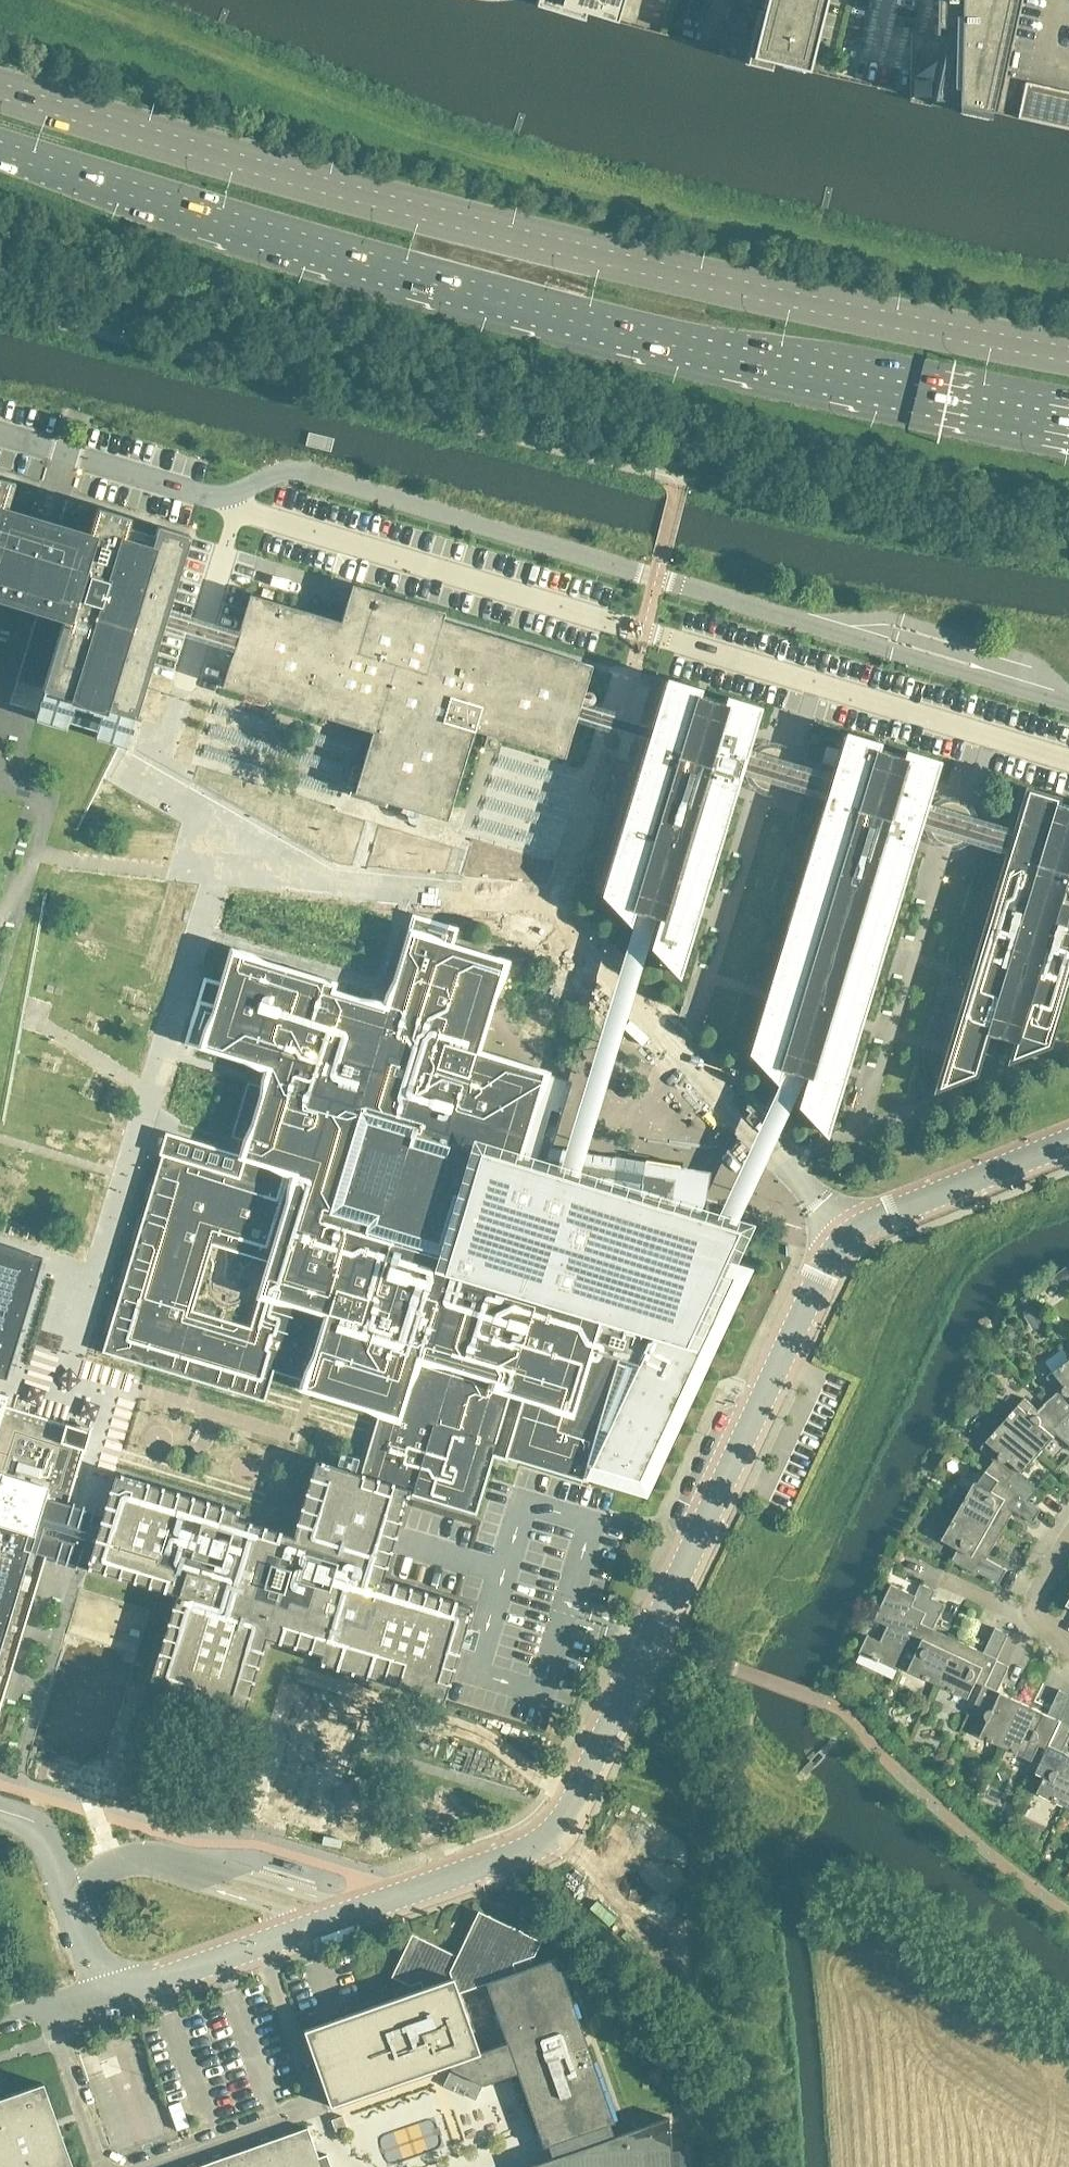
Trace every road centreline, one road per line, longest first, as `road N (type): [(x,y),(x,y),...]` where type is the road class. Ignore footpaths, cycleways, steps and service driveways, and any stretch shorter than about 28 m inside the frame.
road 1 (tertiary): [(106,1998),(523,1852),(552,1834),(833,1249),(863,1223),(1068,1141)]
road 2 (primary): [(0,148),(418,278),(803,374),(1068,427)]
road 3 (primary): [(1068,353),(692,279),(414,212),(0,91)]
road 4 (residential): [(920,1563),(1031,1617)]

